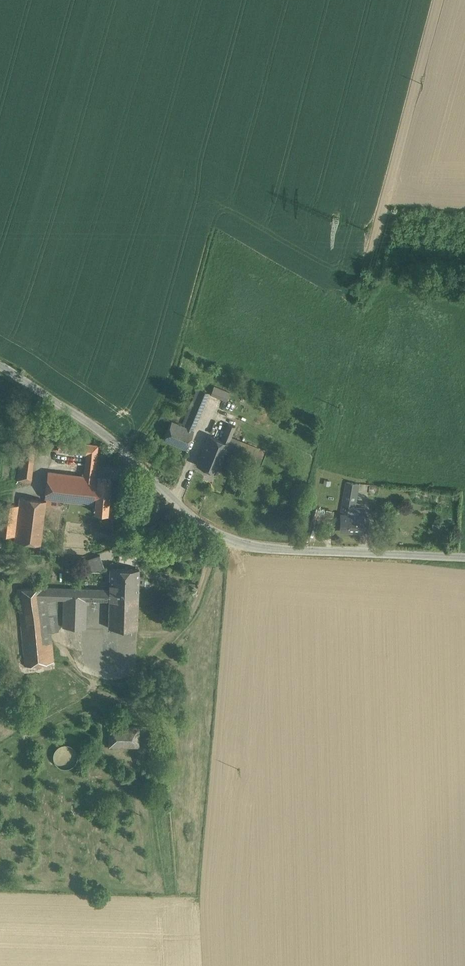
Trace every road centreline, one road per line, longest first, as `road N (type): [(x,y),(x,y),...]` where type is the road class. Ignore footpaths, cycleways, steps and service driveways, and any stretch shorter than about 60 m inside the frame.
road 1 (residential): [(0,366),(124,447),(120,543),(464,556)]

